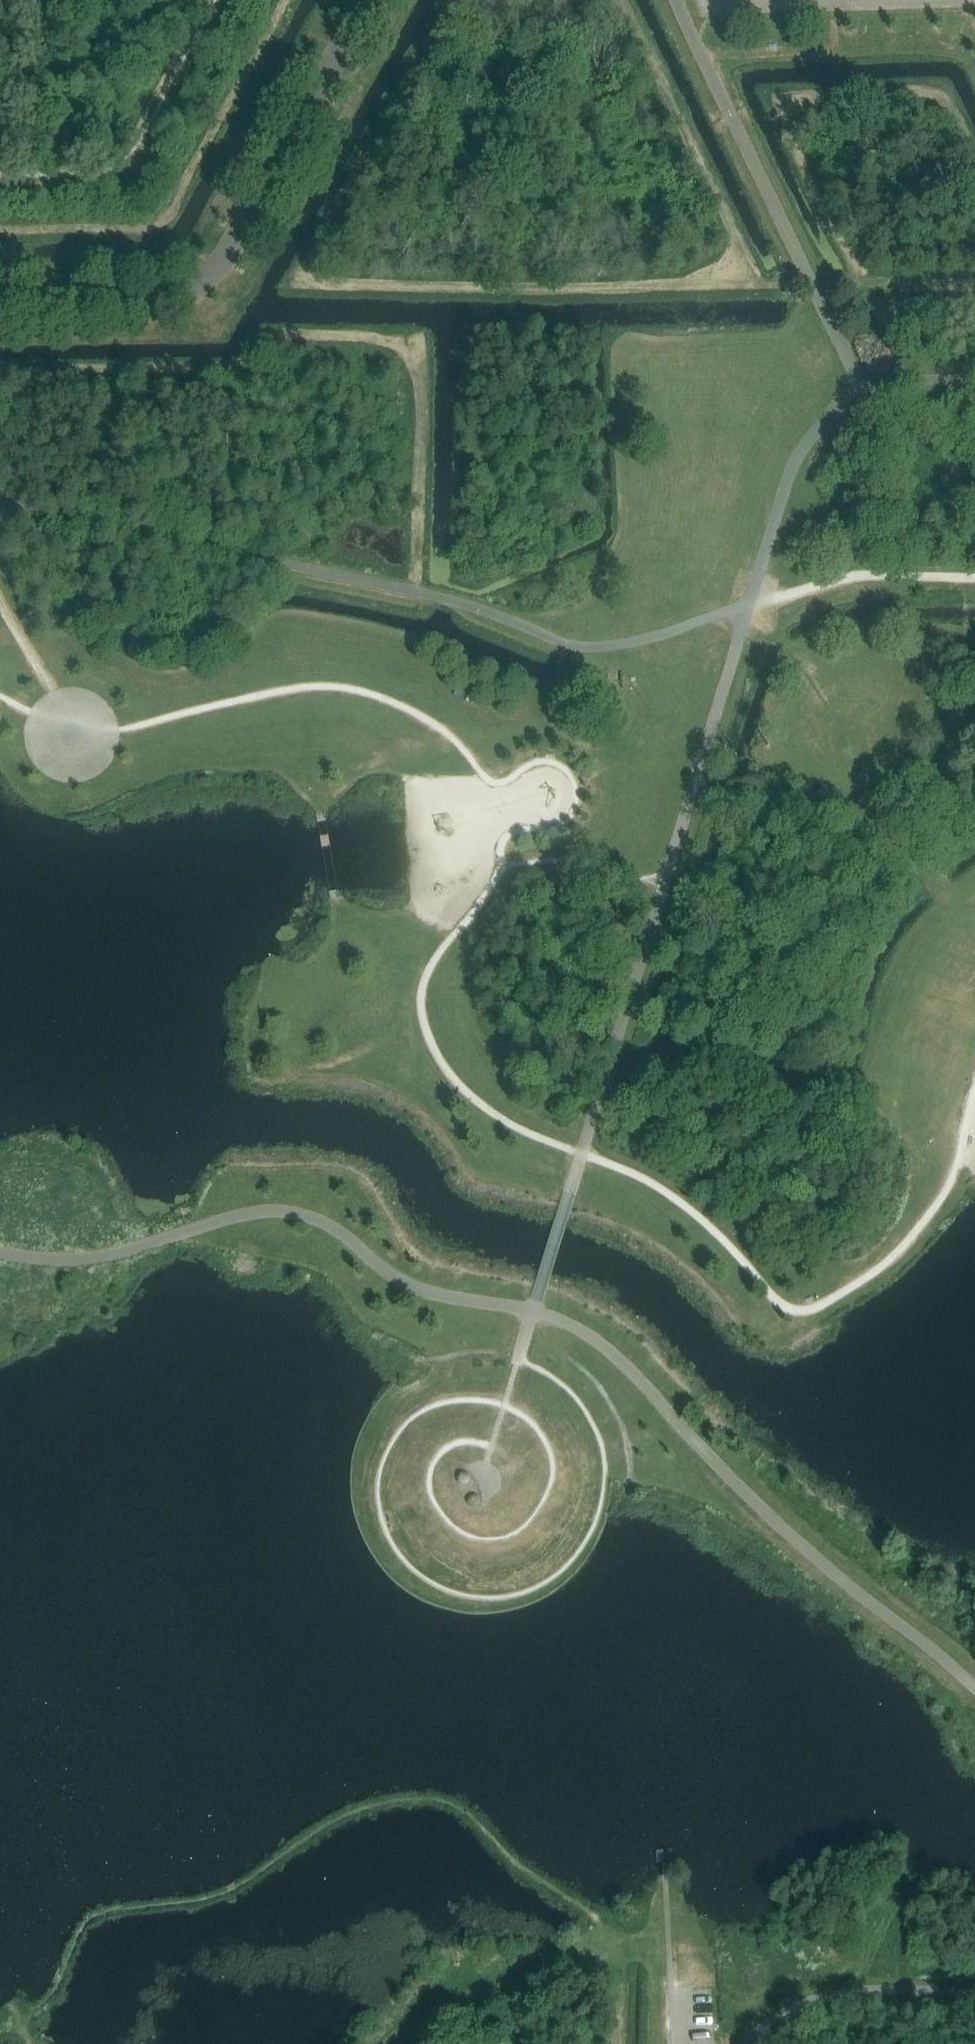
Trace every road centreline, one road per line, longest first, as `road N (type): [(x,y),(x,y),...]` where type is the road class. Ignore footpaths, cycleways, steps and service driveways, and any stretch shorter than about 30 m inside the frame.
road 1 (unclassified): [(0,302),(162,298),(198,285),(236,241),(366,0)]

